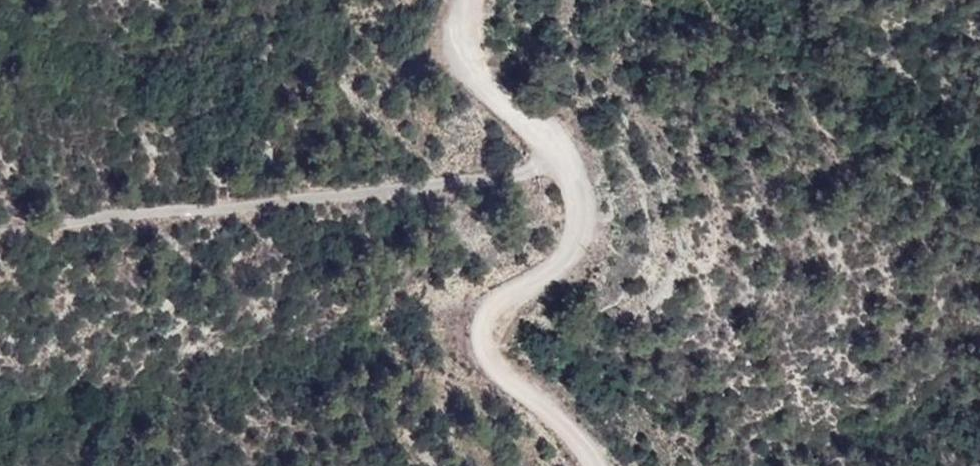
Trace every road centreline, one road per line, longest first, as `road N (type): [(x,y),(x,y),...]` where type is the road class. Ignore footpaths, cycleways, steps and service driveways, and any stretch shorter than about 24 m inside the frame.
road 1 (track): [(591,465),(581,447),(493,367),(479,329),(513,288),(560,261),(585,215),(561,155),(479,75),(463,42),(474,0)]
road 2 (track): [(561,155),(508,175),(176,207),(0,235)]

